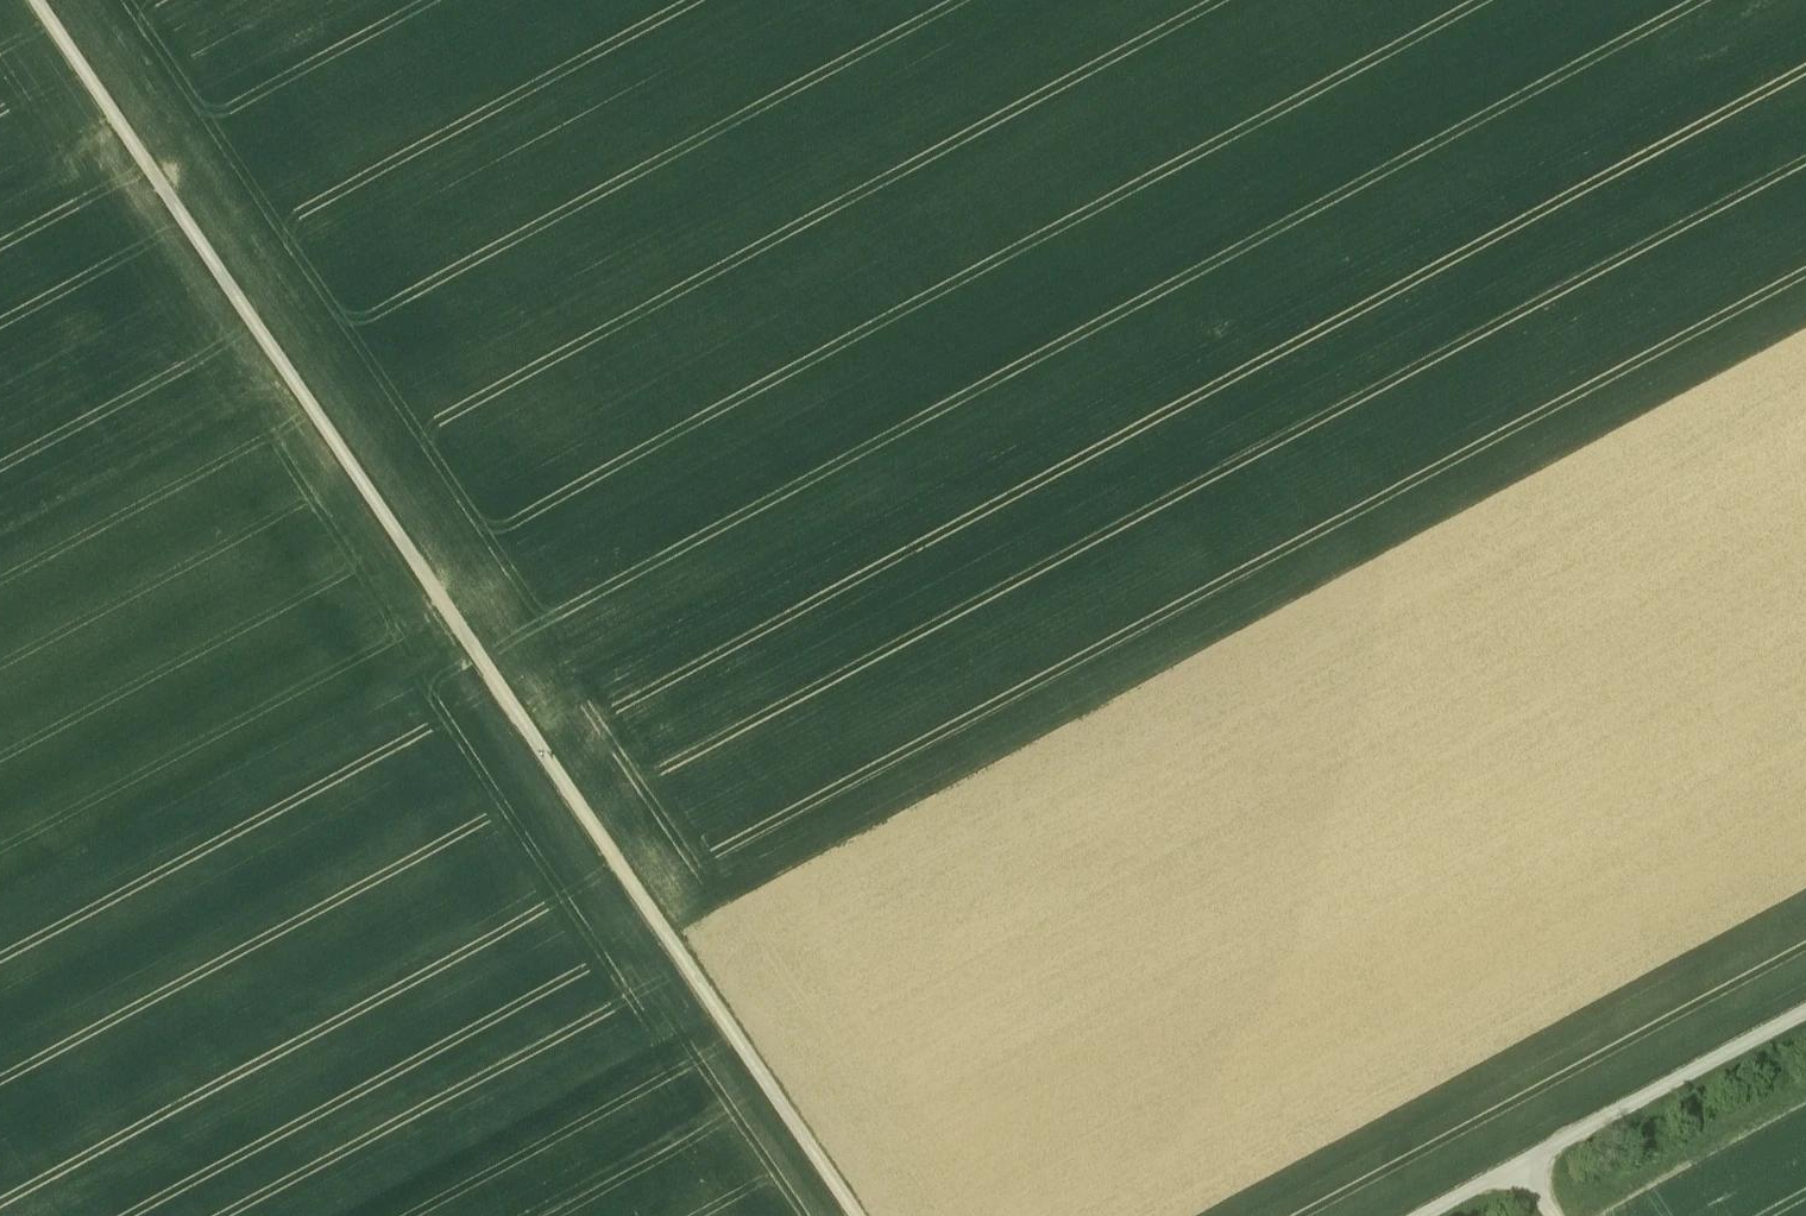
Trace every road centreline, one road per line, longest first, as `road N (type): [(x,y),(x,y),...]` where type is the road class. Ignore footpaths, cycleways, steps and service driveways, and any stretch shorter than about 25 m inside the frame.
road 1 (track): [(42,0),(855,1215)]
road 2 (track): [(1419,1215),(1805,1008)]

